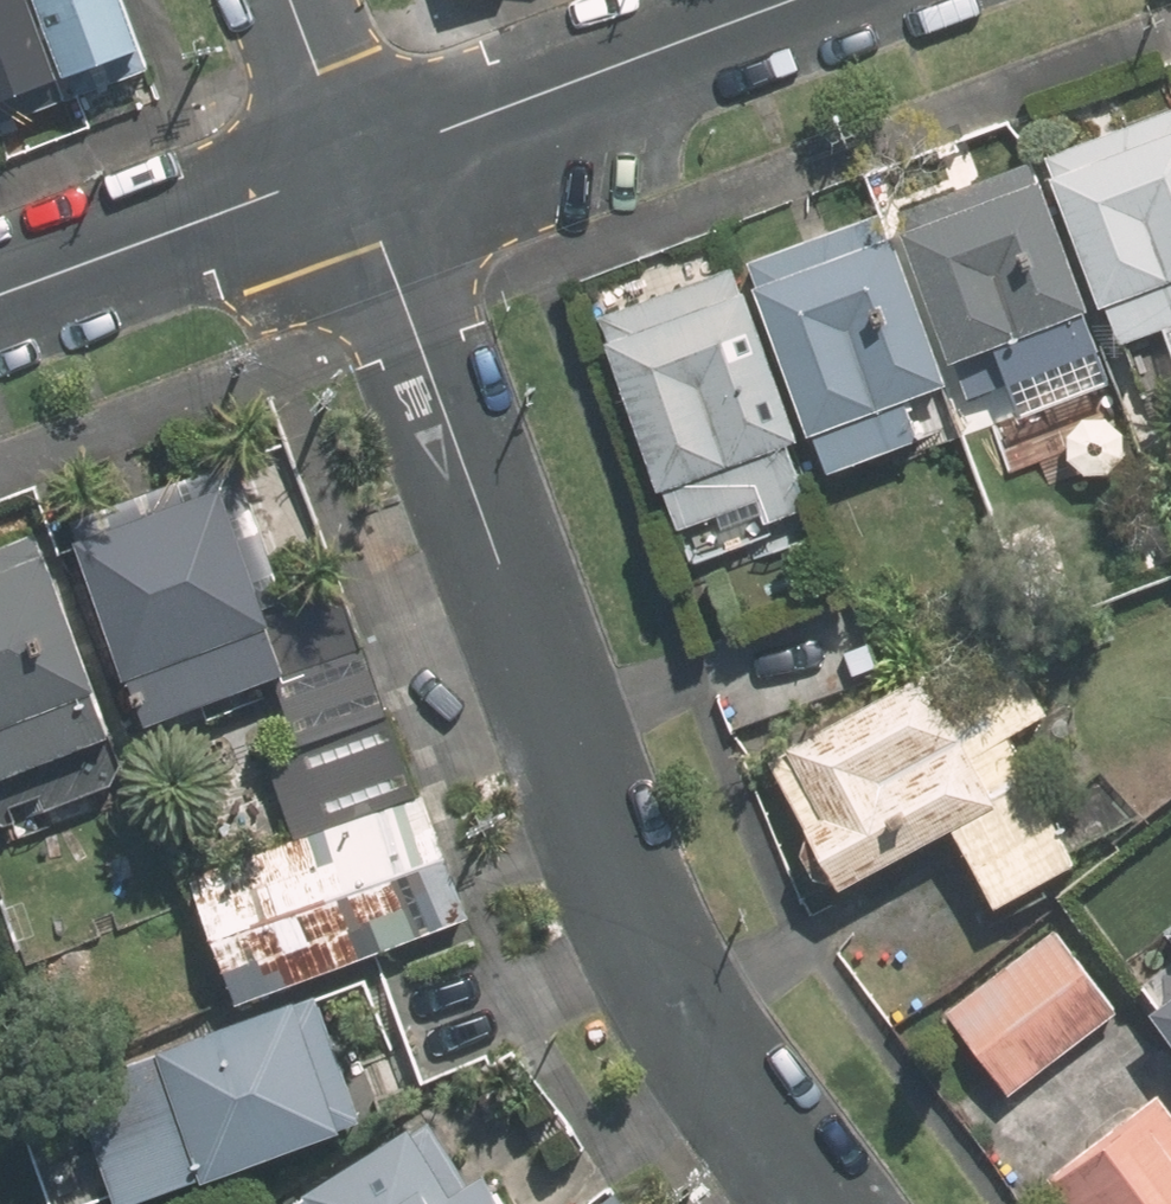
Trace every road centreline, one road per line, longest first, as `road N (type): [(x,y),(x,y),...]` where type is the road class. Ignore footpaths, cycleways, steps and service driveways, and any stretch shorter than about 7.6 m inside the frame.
road 1 (residential): [(812,1203),(621,956),(348,164)]
road 2 (residential): [(348,164),(792,0)]
road 3 (residential): [(0,296),(348,164)]
road 4 (residential): [(348,164),(286,0)]

